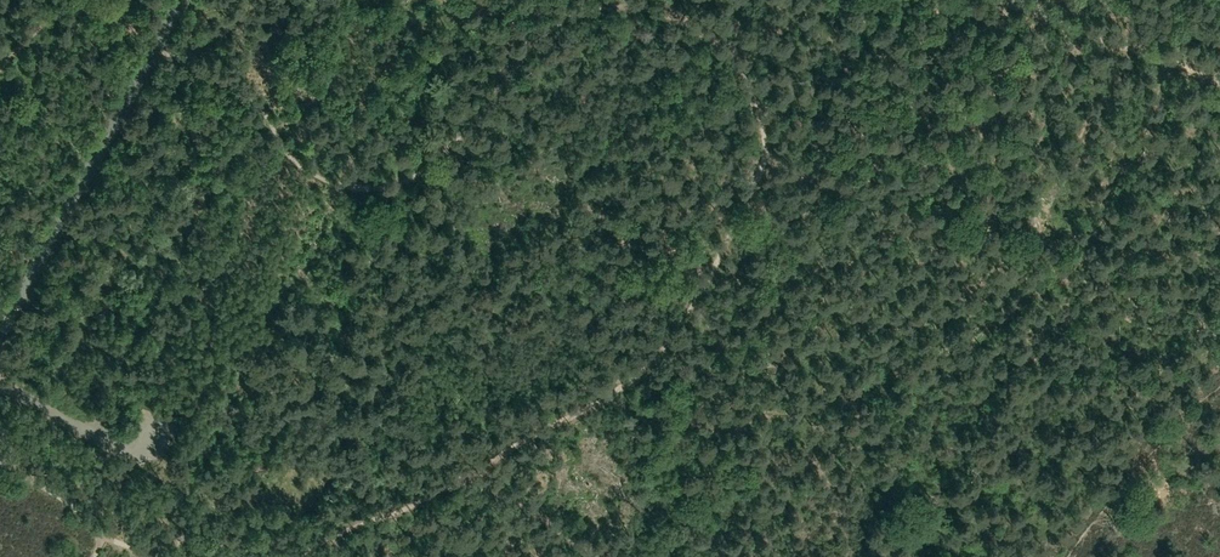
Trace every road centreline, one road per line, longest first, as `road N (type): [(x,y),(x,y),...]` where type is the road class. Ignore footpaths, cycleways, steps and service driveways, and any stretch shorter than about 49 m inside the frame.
road 1 (unclassified): [(0,334),(179,0)]

